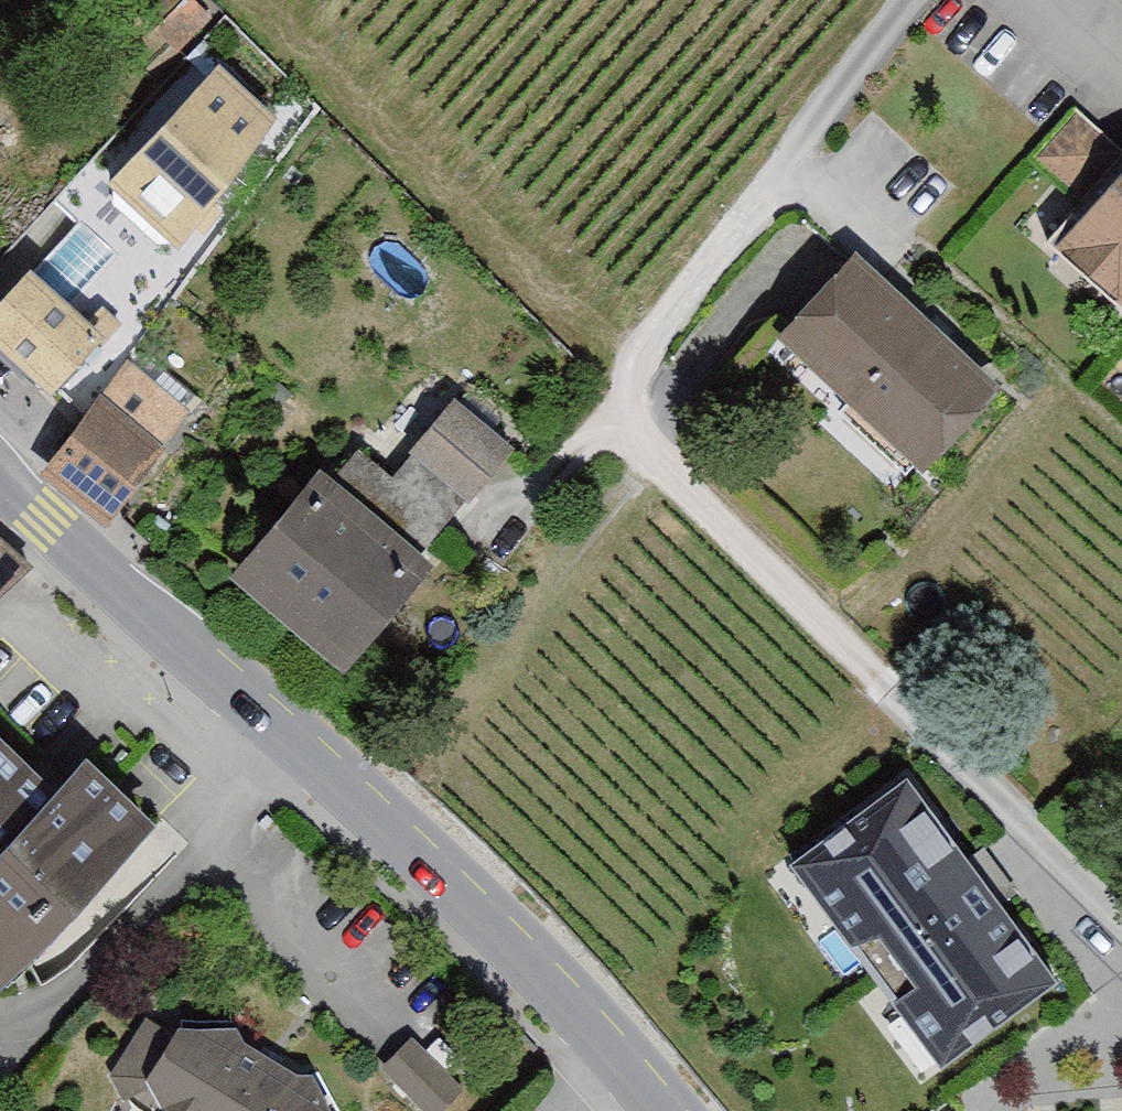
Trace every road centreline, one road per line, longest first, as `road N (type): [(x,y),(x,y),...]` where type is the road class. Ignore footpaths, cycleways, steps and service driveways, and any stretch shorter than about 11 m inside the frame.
road 1 (residential): [(783,170),(648,336),(627,399),(641,442),(1121,910)]
road 2 (secondary): [(668,1110),(621,1048),(425,849),(0,479)]
road 3 (residential): [(908,0),(783,170)]

